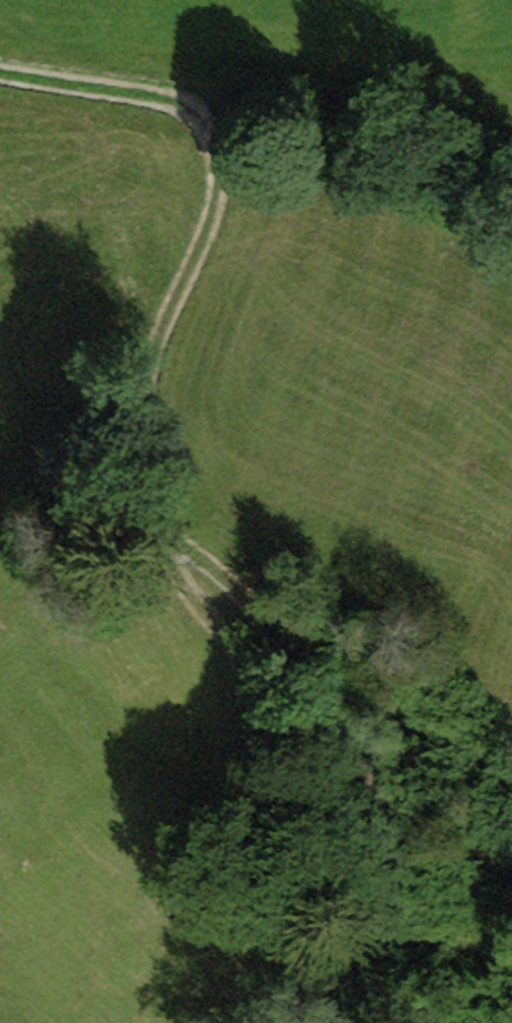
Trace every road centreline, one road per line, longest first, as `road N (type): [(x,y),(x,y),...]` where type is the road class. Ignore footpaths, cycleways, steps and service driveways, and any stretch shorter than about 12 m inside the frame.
road 1 (track): [(511,877),(329,745),(217,629),(157,532),(142,394),(221,192),(213,145),(179,102)]
road 2 (track): [(157,532),(433,754),(511,802)]
road 3 (track): [(179,102),(446,165),(511,208)]
road 4 (track): [(179,102),(0,70)]

